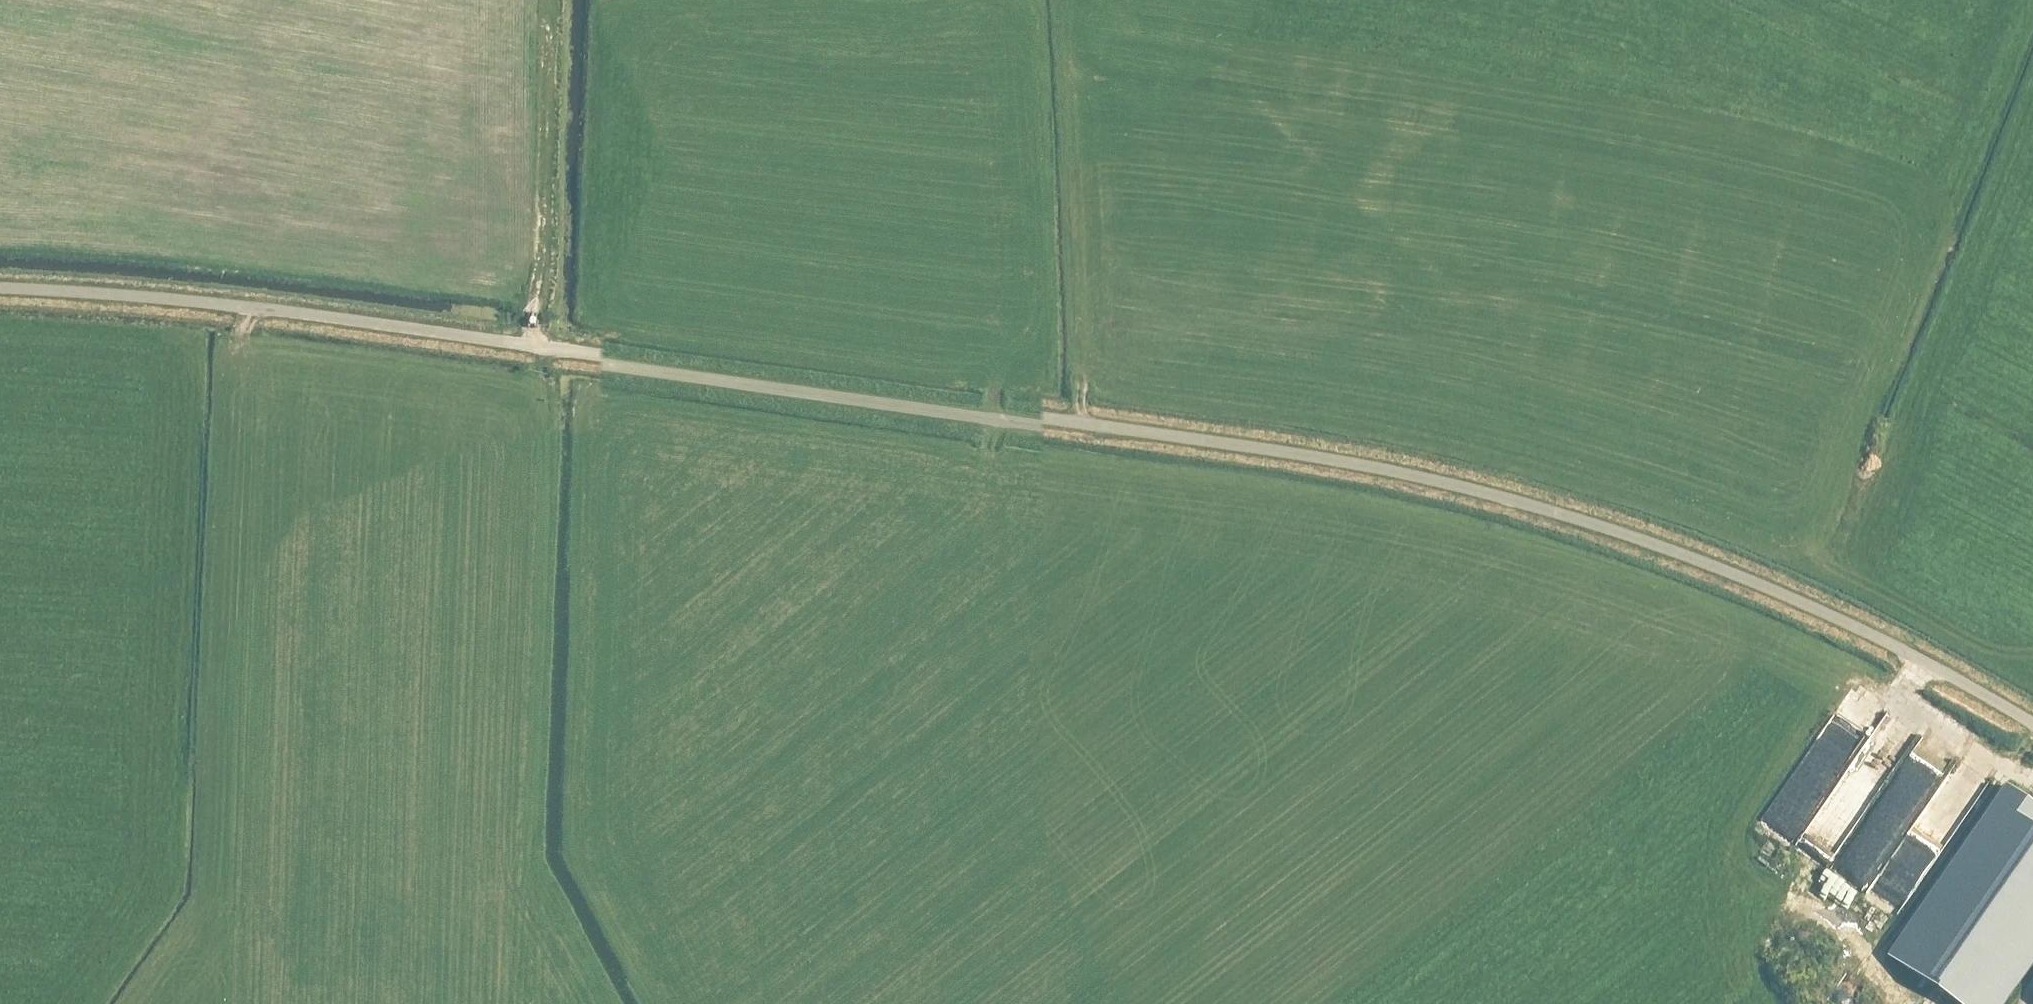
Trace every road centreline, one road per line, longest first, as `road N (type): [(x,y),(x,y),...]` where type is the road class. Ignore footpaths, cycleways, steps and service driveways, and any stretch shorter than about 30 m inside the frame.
road 1 (unclassified): [(2032,726),(1805,605),(1609,531),(1448,484),(551,349),(192,303),(0,290)]

